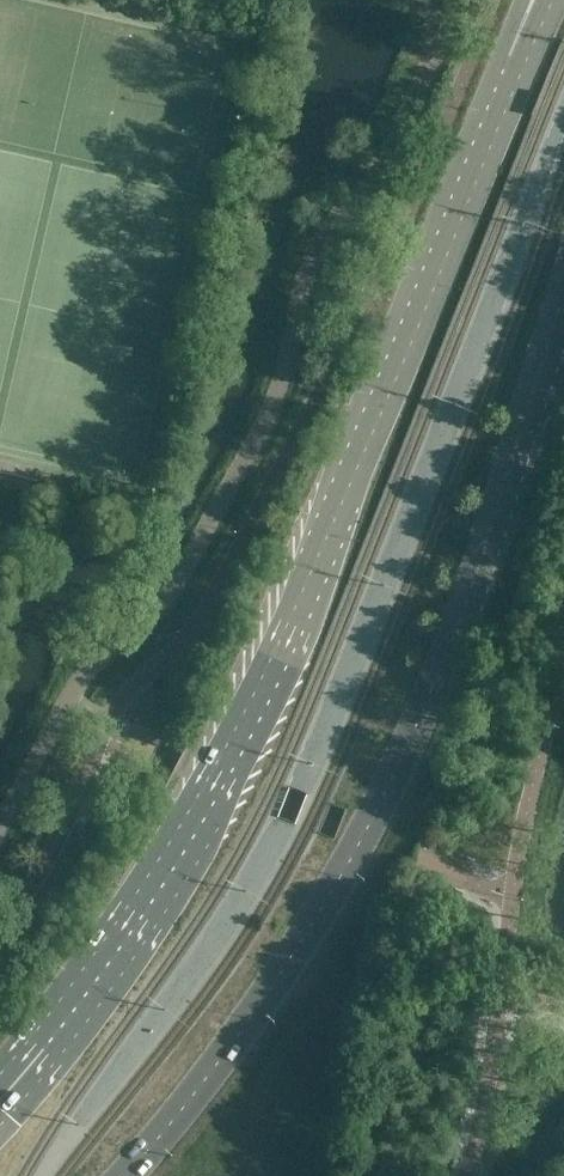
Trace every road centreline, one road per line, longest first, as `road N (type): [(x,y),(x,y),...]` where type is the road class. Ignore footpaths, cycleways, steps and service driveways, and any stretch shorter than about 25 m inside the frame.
road 1 (primary): [(545,12),(314,572),(194,833),(69,1022),(0,1099)]
road 2 (primary): [(122,1175),(228,1055),(334,895),(476,586),(563,319)]

